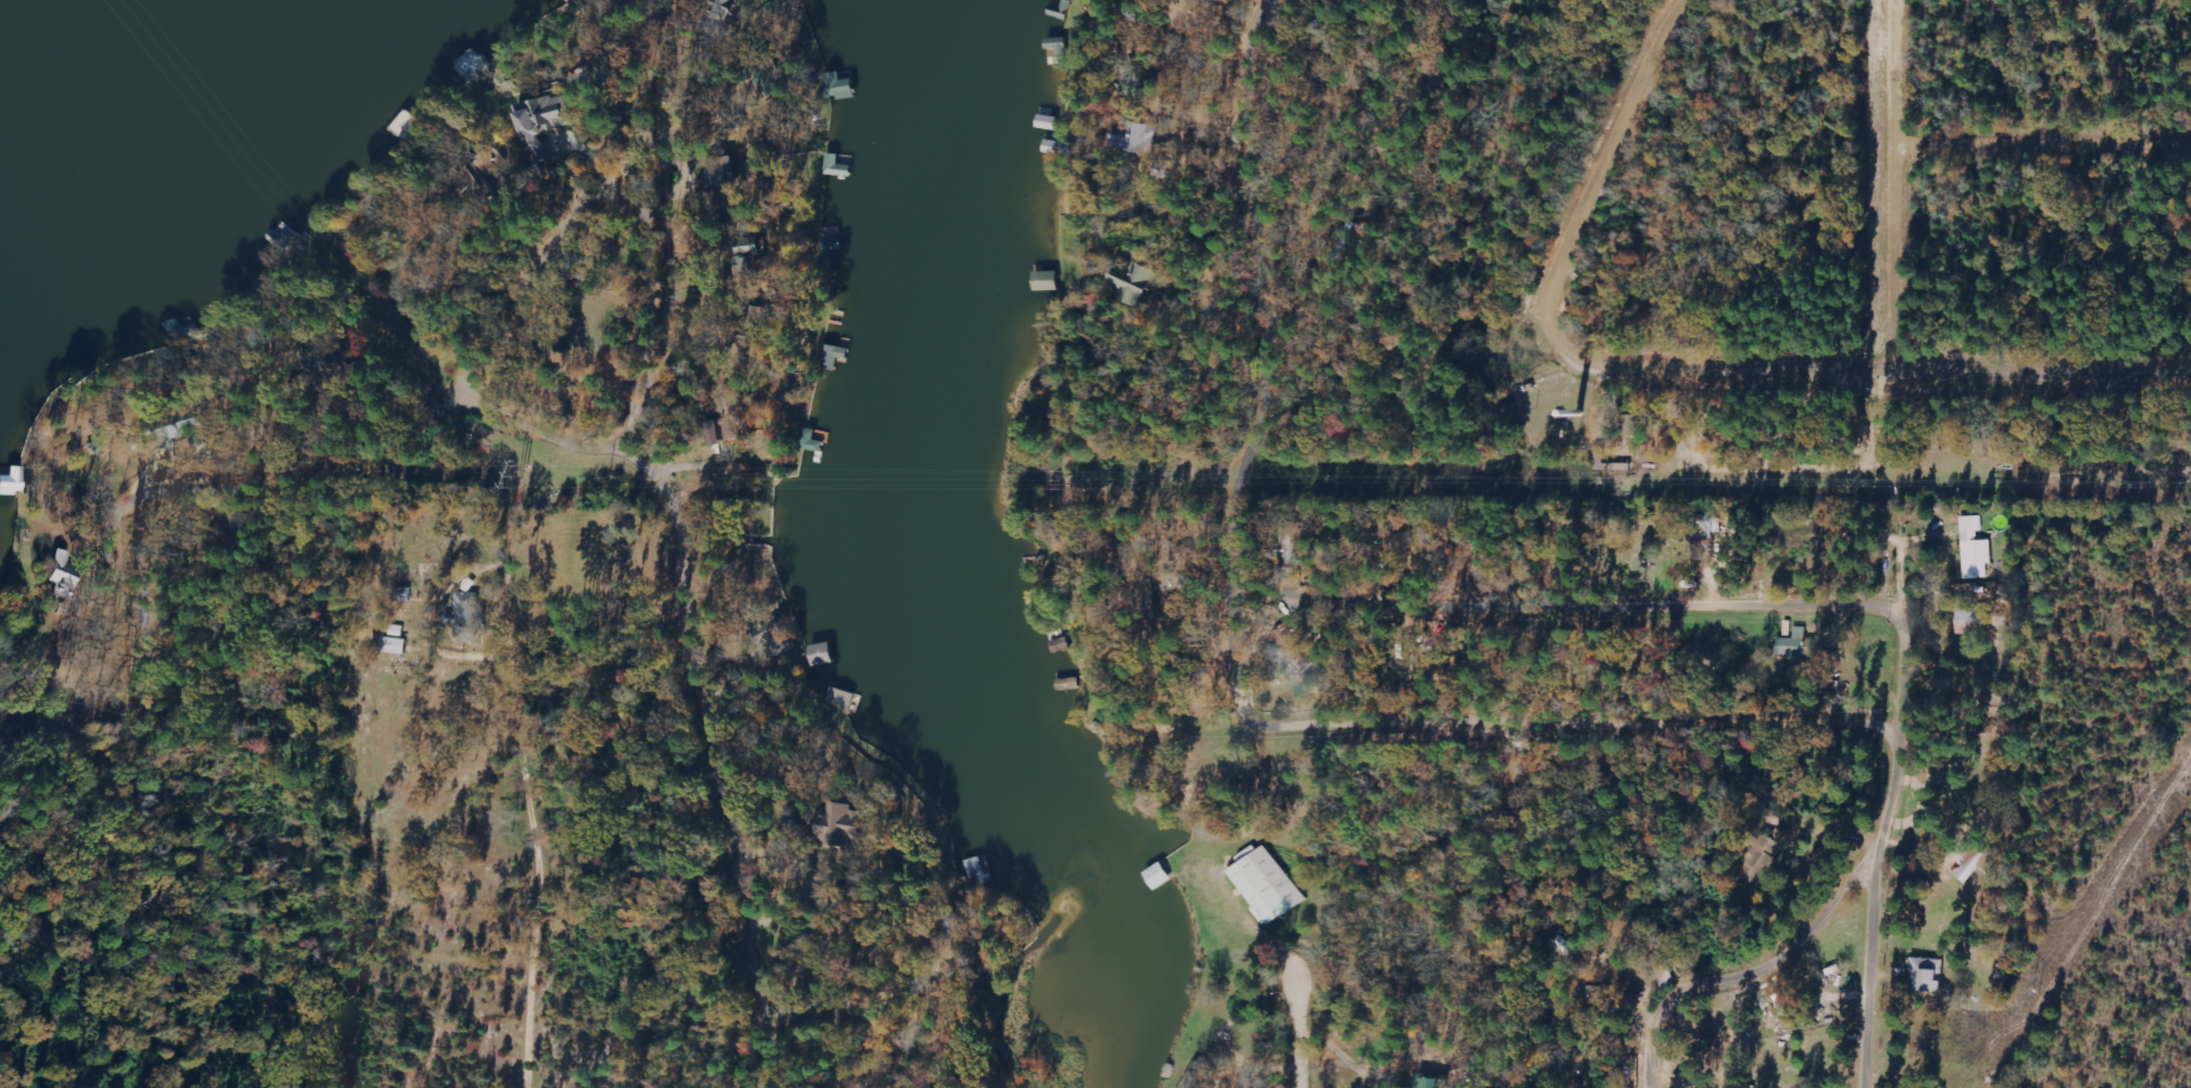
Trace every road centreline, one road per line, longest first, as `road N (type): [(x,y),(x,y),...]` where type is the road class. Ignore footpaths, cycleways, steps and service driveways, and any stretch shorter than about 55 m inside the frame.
road 1 (residential): [(668,245),(652,207),(600,182),(533,257),(456,267),(323,389),(135,515),(121,677),(101,715),(0,724)]
road 2 (residential): [(2190,359),(1639,341),(1585,328),(1569,298),(1670,54),(1701,0)]
road 3 (residential): [(1912,728),(1912,610),(1445,609),(1240,596)]
road 4 (residential): [(1240,596),(1251,711),(1270,726),(1912,728)]
road 5 (residential): [(631,1025),(389,329)]
road 6 (residential): [(664,373),(623,455),(662,488),(693,571),(711,733),(778,1067)]
road 7 (residential): [(1240,596),(1235,579),(1263,400),(1249,72),(1257,32),(1279,0)]
road 8 (residential): [(1666,1087),(1679,1014),(1707,992),(1800,960),(1892,842)]
road 9 (residential): [(1919,351),(1917,0)]
road 10 (residential): [(571,1087),(640,1015),(742,876)]
road 11 (residential): [(1923,145),(2190,142)]
road 12 (residential): [(1879,1087),(1892,842)]
road 13 (residential): [(664,373),(681,277),(668,245)]
road 14 (residential): [(121,677),(0,681)]

